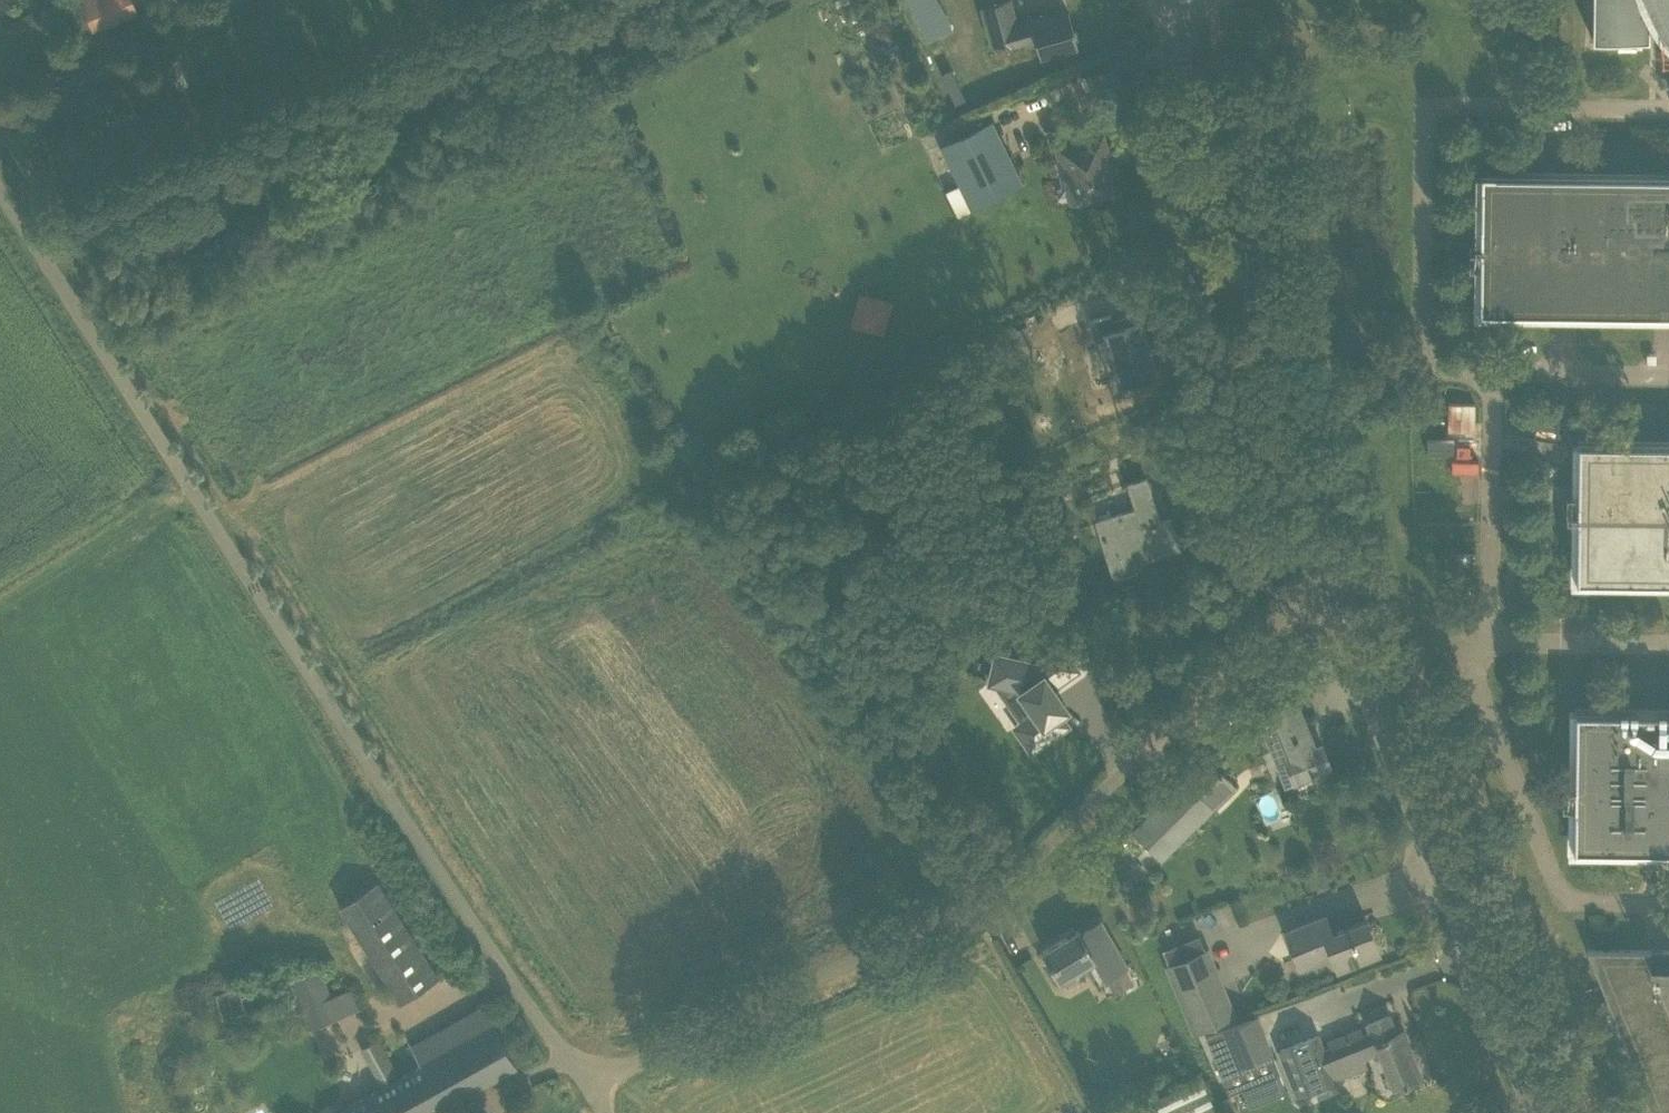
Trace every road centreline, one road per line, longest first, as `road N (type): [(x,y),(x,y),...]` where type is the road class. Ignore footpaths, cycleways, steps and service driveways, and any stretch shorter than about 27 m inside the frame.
road 1 (unclassified): [(589,1087),(343,726),(0,189)]
road 2 (unclassified): [(589,1087),(977,909),(1034,866),(1282,616),(1332,597)]
road 3 (unclassified): [(1332,597),(1161,0)]
road 4 (unclassified): [(1537,1112),(1332,597)]

